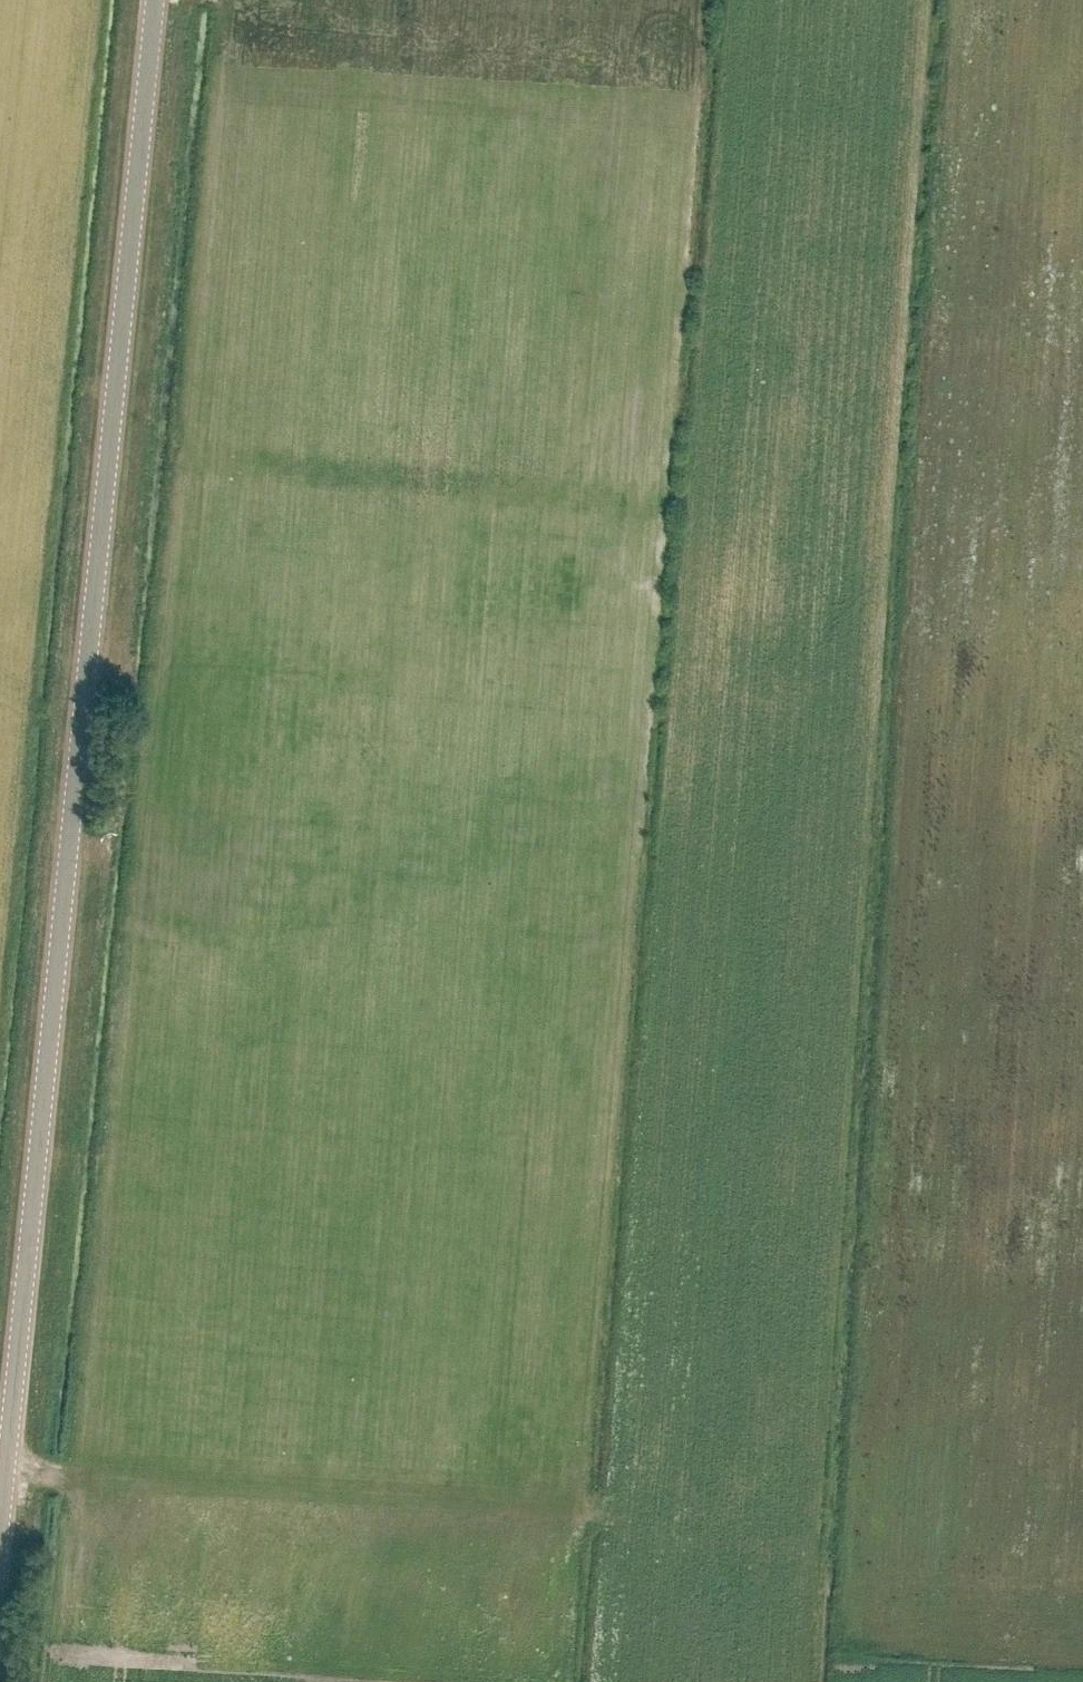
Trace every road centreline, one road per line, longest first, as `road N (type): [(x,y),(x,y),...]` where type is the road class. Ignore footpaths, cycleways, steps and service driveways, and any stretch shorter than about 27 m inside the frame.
road 1 (unclassified): [(0,1512),(154,0)]

